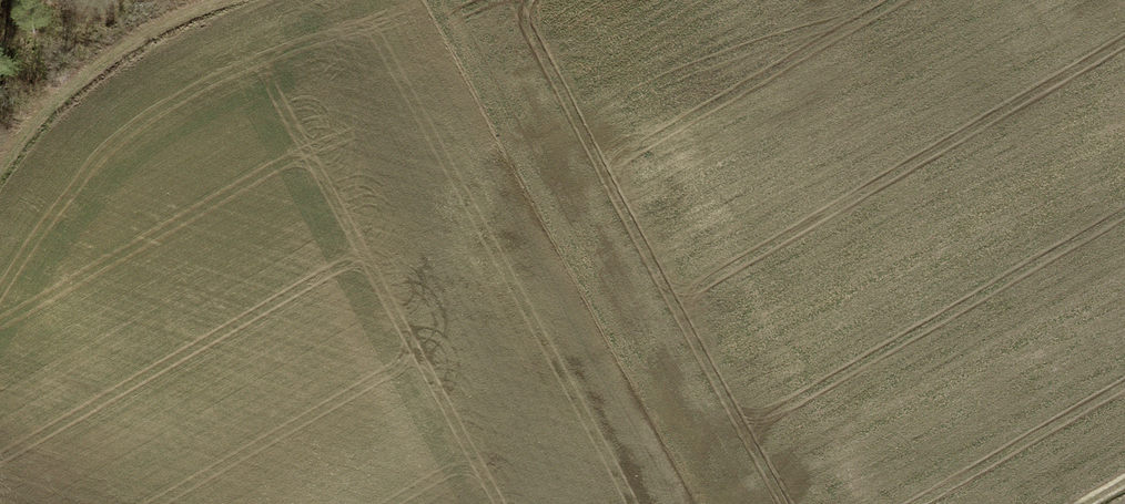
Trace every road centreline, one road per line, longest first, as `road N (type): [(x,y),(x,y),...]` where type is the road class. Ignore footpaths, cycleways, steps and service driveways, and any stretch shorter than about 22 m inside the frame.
road 1 (track): [(695,503),(436,0)]
road 2 (track): [(0,158),(57,86),(221,0)]

